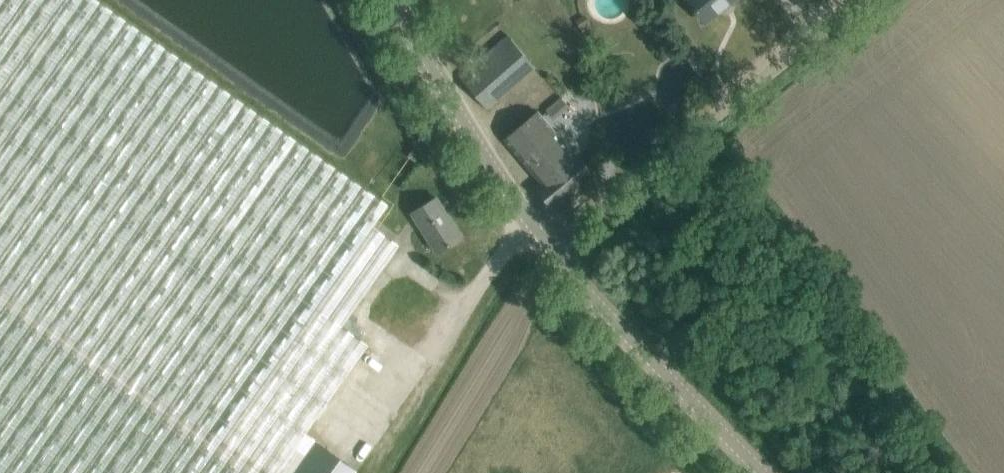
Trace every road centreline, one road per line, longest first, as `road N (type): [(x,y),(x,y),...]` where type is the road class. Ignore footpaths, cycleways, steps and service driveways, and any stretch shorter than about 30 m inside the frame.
road 1 (unclassified): [(541,249),(834,0)]
road 2 (tertiary): [(761,472),(541,249)]
road 3 (tertiary): [(541,249),(389,0)]

